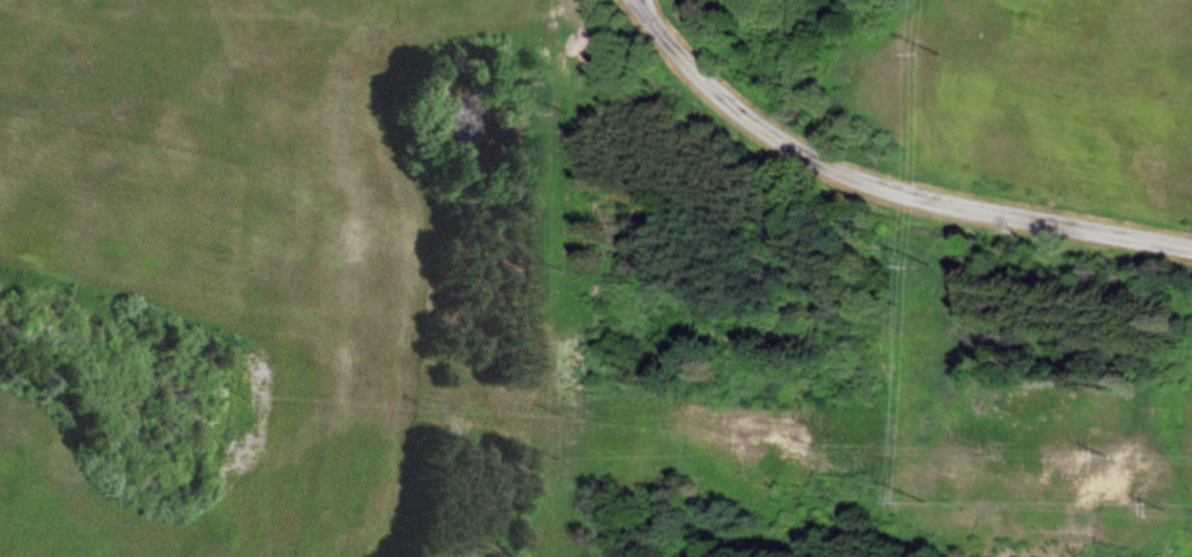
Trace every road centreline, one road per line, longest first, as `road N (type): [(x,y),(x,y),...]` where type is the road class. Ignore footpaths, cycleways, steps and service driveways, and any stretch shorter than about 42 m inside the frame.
road 1 (residential): [(1191,251),(895,196),(820,169),(704,98),(630,0)]

